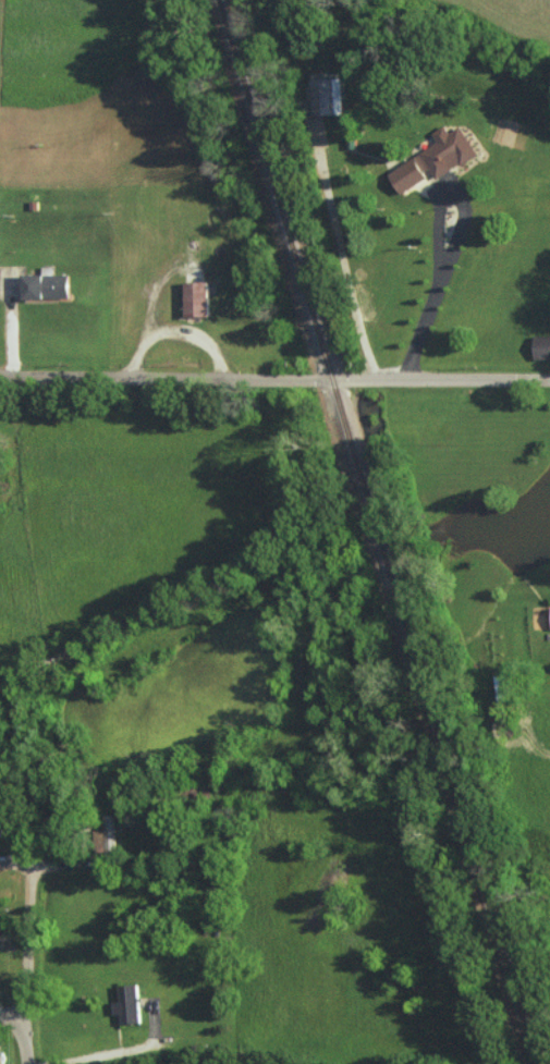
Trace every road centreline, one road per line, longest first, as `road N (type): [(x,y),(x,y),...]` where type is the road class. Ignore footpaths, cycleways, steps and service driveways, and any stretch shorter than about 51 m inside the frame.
road 1 (residential): [(549,385),(0,379)]
road 2 (residential): [(37,1022),(34,861)]

